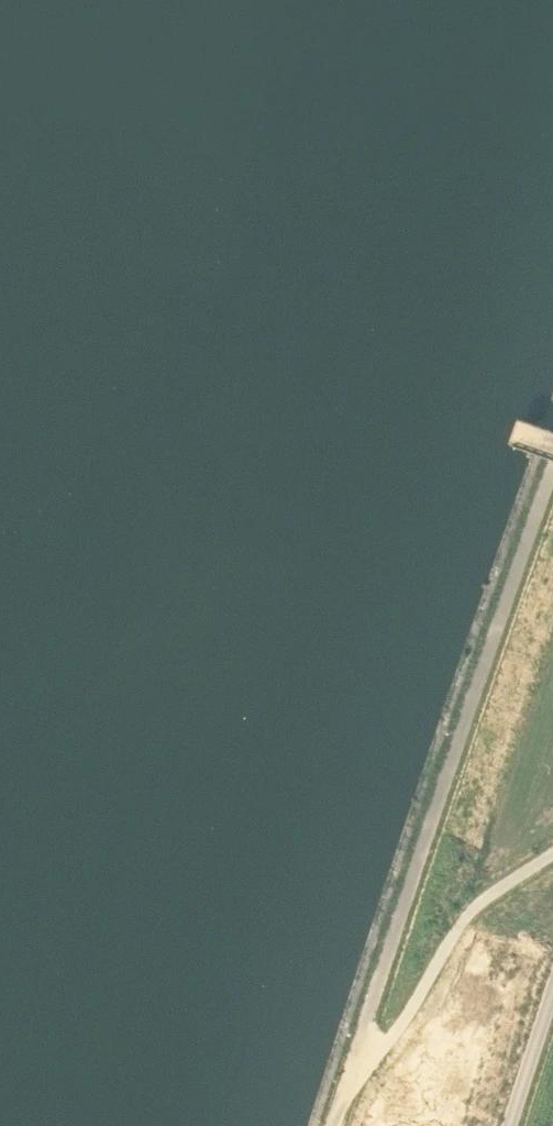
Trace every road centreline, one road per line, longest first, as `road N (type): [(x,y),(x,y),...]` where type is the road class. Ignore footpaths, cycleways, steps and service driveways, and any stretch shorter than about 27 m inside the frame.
road 1 (unclassified): [(511,1125),(552,994)]

